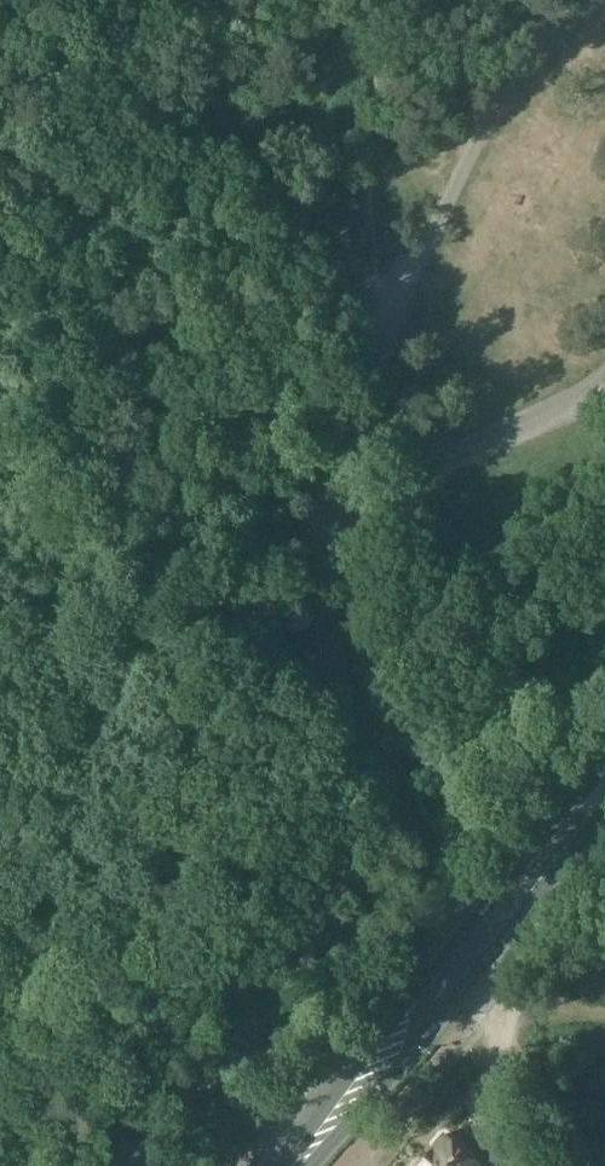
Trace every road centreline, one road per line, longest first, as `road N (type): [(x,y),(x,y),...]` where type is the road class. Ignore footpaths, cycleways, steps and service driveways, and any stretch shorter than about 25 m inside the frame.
road 1 (unclassified): [(476,947),(435,889),(336,677),(321,619),(321,516)]
road 2 (unclassified): [(589,0),(474,143),(391,322)]
road 3 (unclassified): [(321,516),(567,406),(604,379)]
road 4 (primary): [(297,1165),(476,947)]
road 5 (unclassified): [(391,322),(321,516)]
road 6 (primary): [(476,947),(604,786)]
road 7 (track): [(487,1002),(548,1092),(579,1165)]

